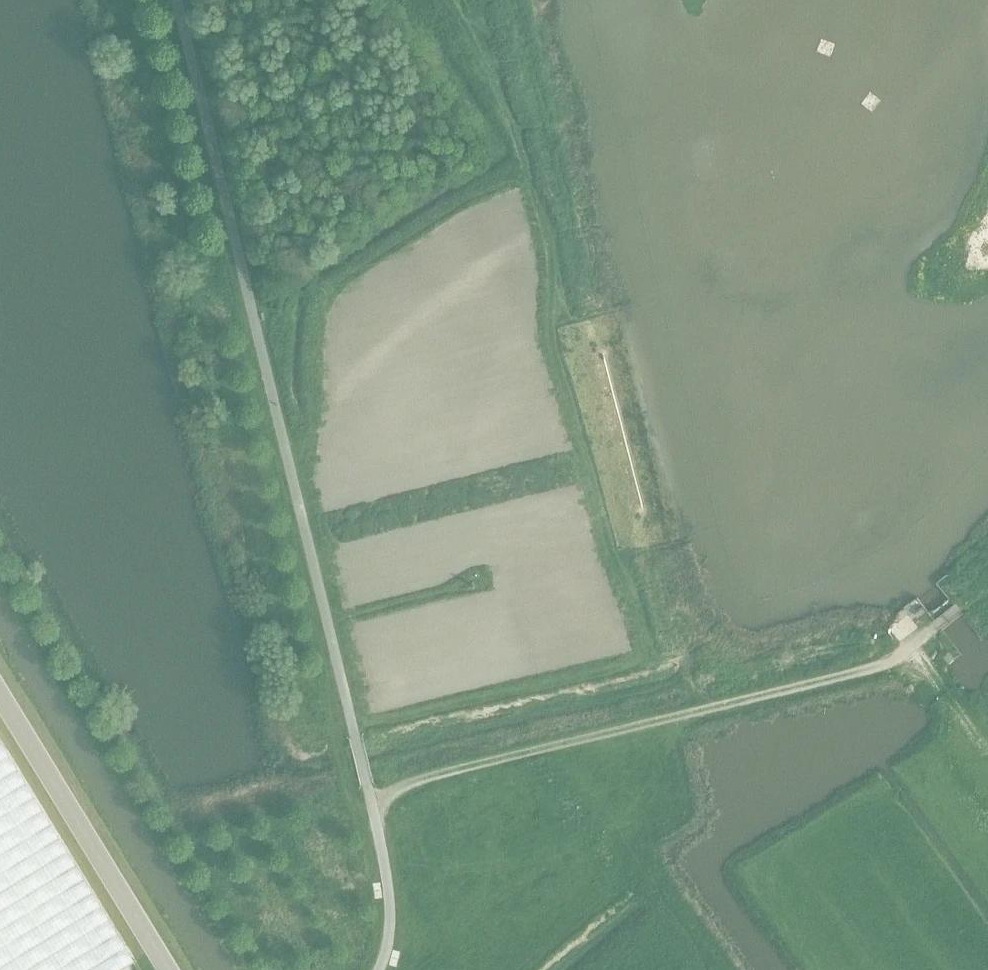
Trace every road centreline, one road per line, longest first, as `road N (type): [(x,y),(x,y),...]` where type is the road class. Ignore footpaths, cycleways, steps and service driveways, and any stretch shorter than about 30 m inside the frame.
road 1 (unclassified): [(0,690),(173,969)]
road 2 (track): [(987,755),(907,657)]

